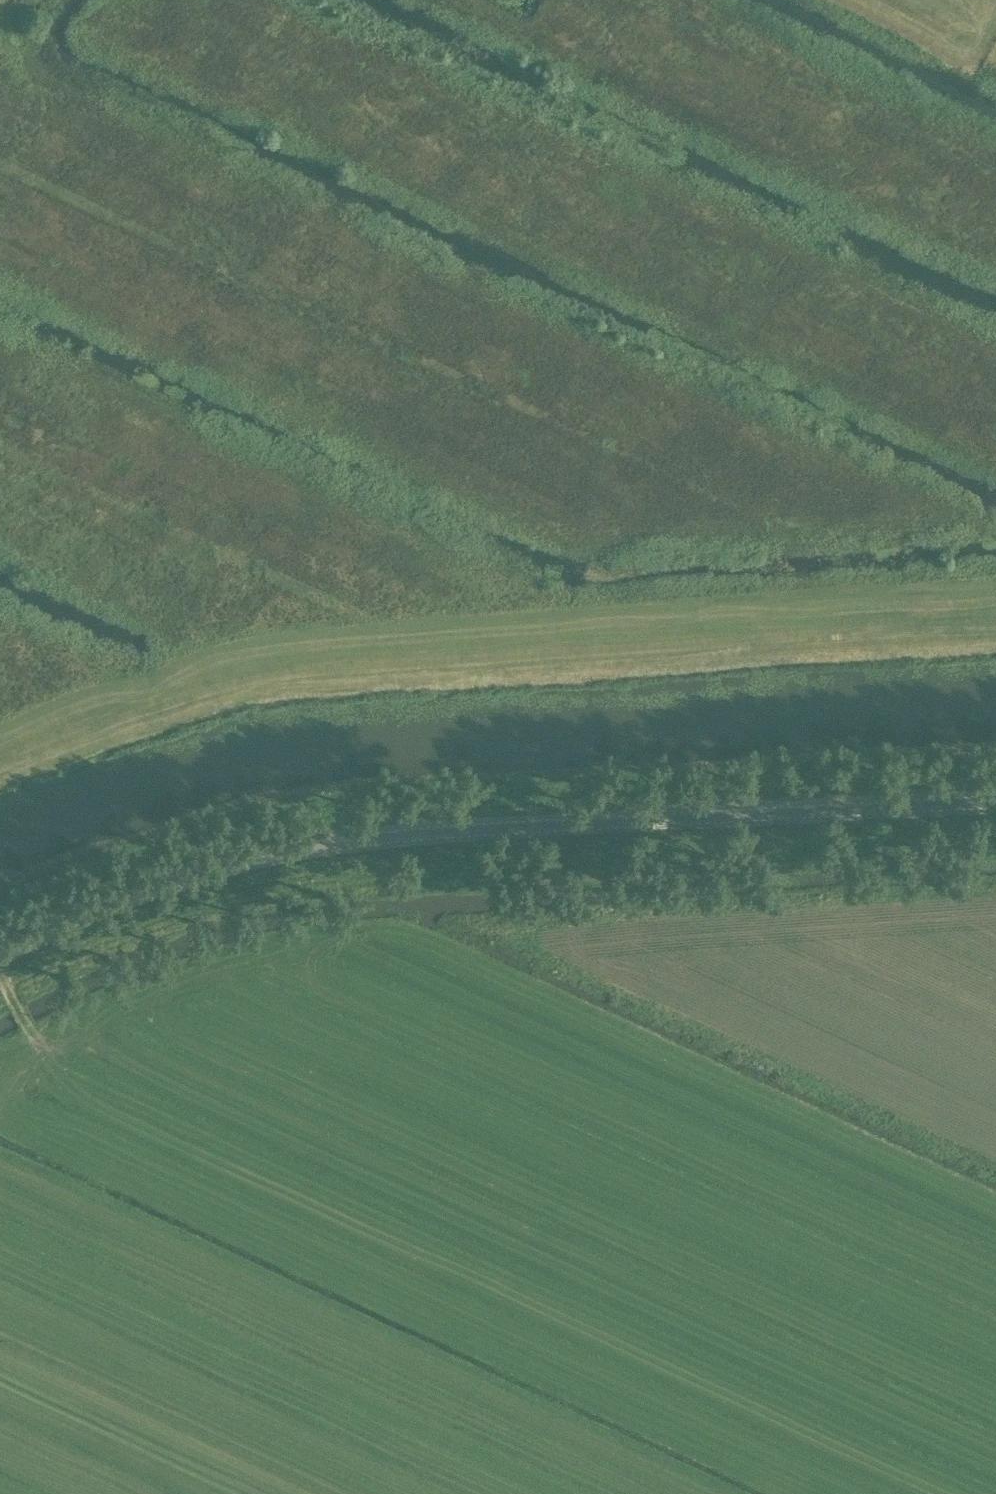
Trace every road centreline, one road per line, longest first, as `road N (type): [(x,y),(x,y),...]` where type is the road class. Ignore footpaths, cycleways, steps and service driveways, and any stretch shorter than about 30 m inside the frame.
road 1 (unclassified): [(0,954),(208,869),(333,841),(995,799)]

